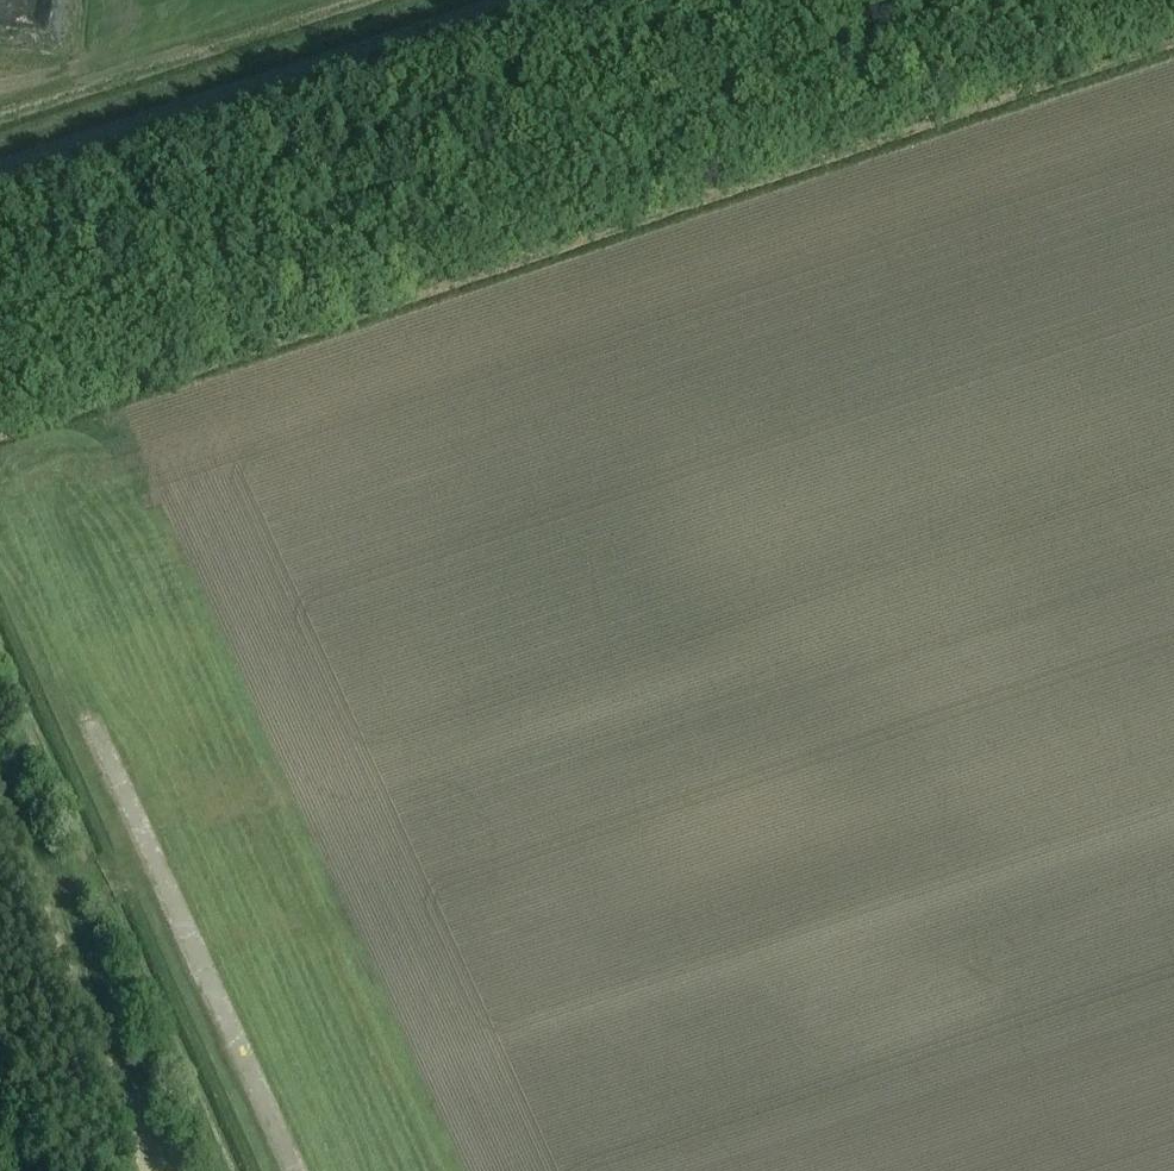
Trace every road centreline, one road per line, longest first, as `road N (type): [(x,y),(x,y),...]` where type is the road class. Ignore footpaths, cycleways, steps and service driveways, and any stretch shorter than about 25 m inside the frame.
road 1 (unclassified): [(0,171),(522,0)]
road 2 (track): [(0,789),(166,1170)]

